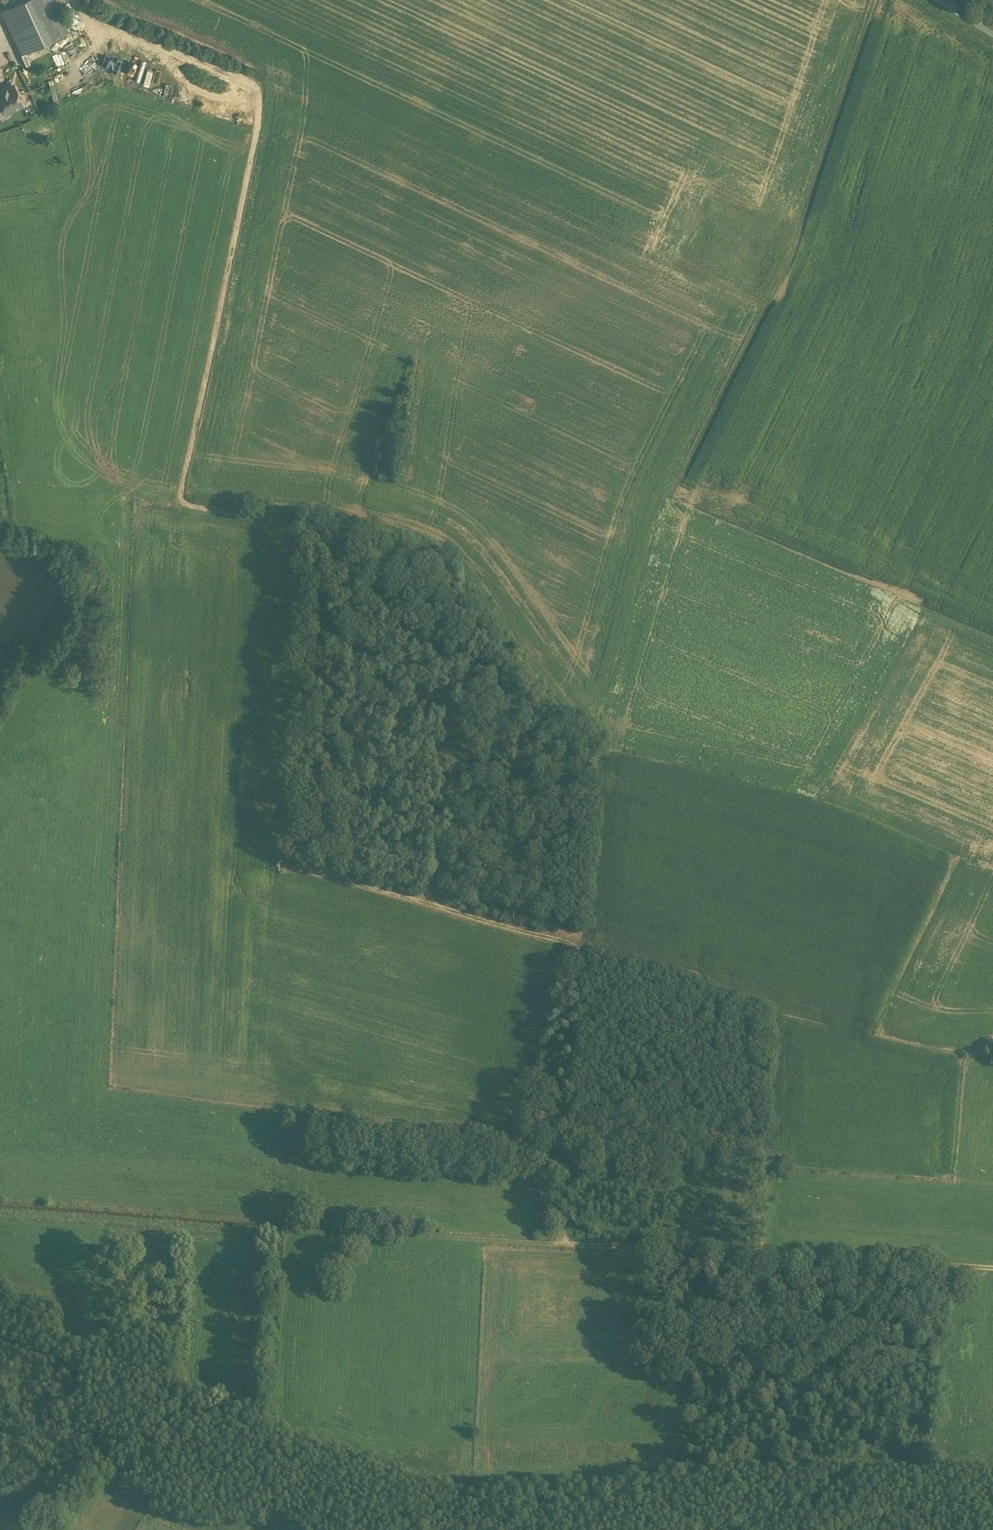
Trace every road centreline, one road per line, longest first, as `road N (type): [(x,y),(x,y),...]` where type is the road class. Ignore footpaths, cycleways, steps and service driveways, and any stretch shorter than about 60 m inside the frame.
road 1 (track): [(72,0),(85,16),(259,88),(258,132),(181,497),(285,522),(300,533),(280,861),(581,951),(563,1245)]
road 2 (track): [(563,1245),(0,1217)]
road 3 (track): [(875,0),(786,267),(670,494)]
road 4 (track): [(992,1267),(750,1248),(563,1245)]

